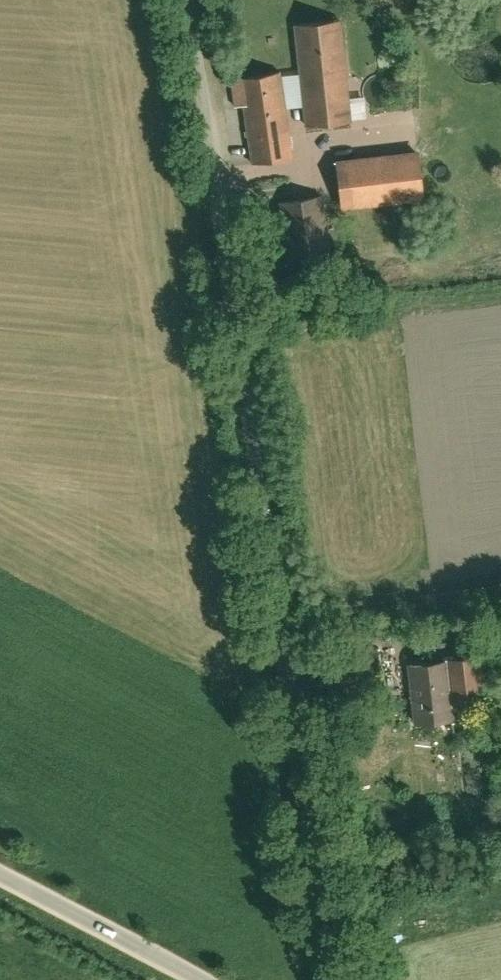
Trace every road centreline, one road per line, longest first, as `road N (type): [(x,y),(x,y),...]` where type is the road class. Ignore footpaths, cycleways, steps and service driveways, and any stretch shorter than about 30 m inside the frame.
road 1 (residential): [(191,0),(327,979)]
road 2 (track): [(279,623),(500,587)]
road 3 (residential): [(195,979),(0,876)]

